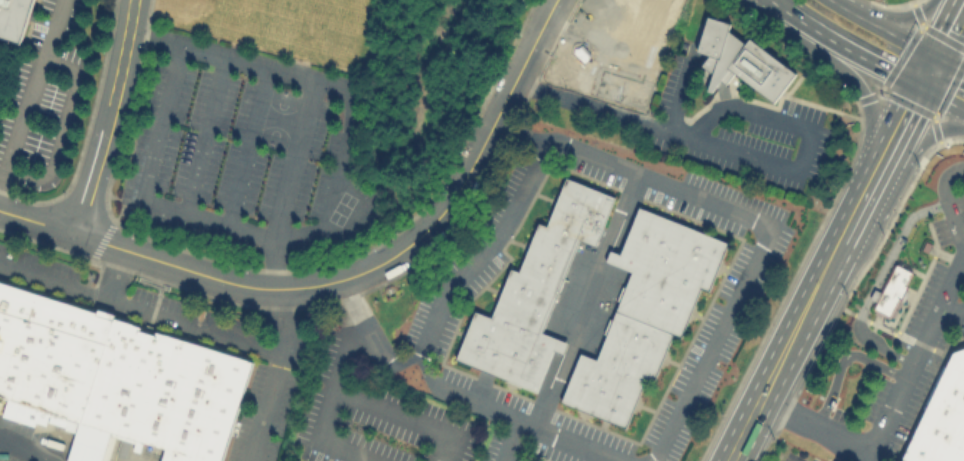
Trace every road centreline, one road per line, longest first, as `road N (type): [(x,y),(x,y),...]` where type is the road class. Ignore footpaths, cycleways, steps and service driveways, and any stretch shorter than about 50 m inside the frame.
road 1 (tertiary): [(0,211),(244,286),(290,289),(352,277),(415,241),(452,202),(556,0)]
road 2 (tertiary): [(134,0),(75,235)]
road 3 (primary): [(771,1),(778,26),(837,64),(866,100),(868,190)]
road 4 (secondary): [(828,268),(869,247),(925,142),(963,125)]
road 5 (secondary): [(771,1),(921,88)]
road 6 (primary): [(760,401),(828,268)]
road 7 (primary): [(938,58),(831,0)]

